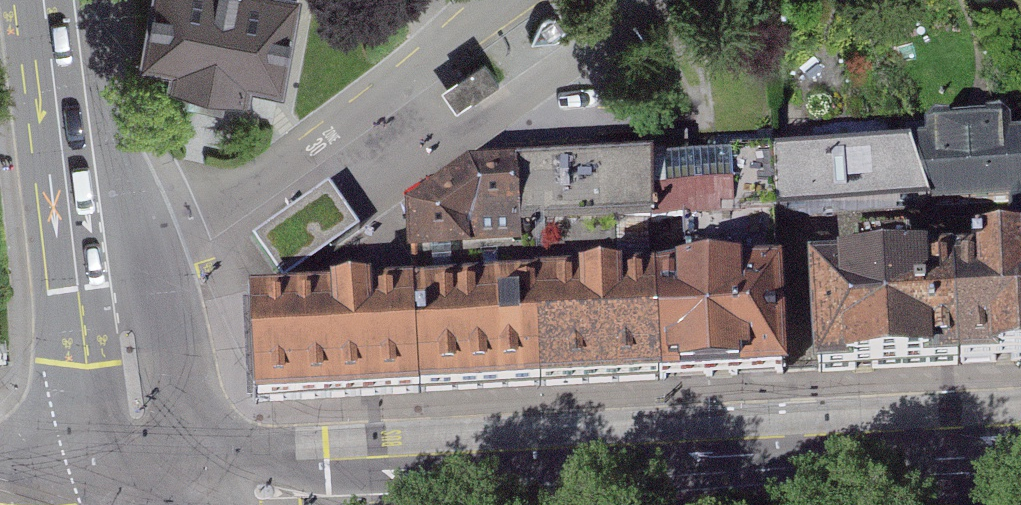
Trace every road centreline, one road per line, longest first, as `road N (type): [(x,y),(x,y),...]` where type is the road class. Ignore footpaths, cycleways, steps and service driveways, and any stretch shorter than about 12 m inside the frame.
road 1 (primary): [(183,504),(1020,465)]
road 2 (residential): [(98,292),(499,0)]
road 3 (primary): [(98,292),(63,0)]
road 4 (primary): [(98,292),(110,504)]

